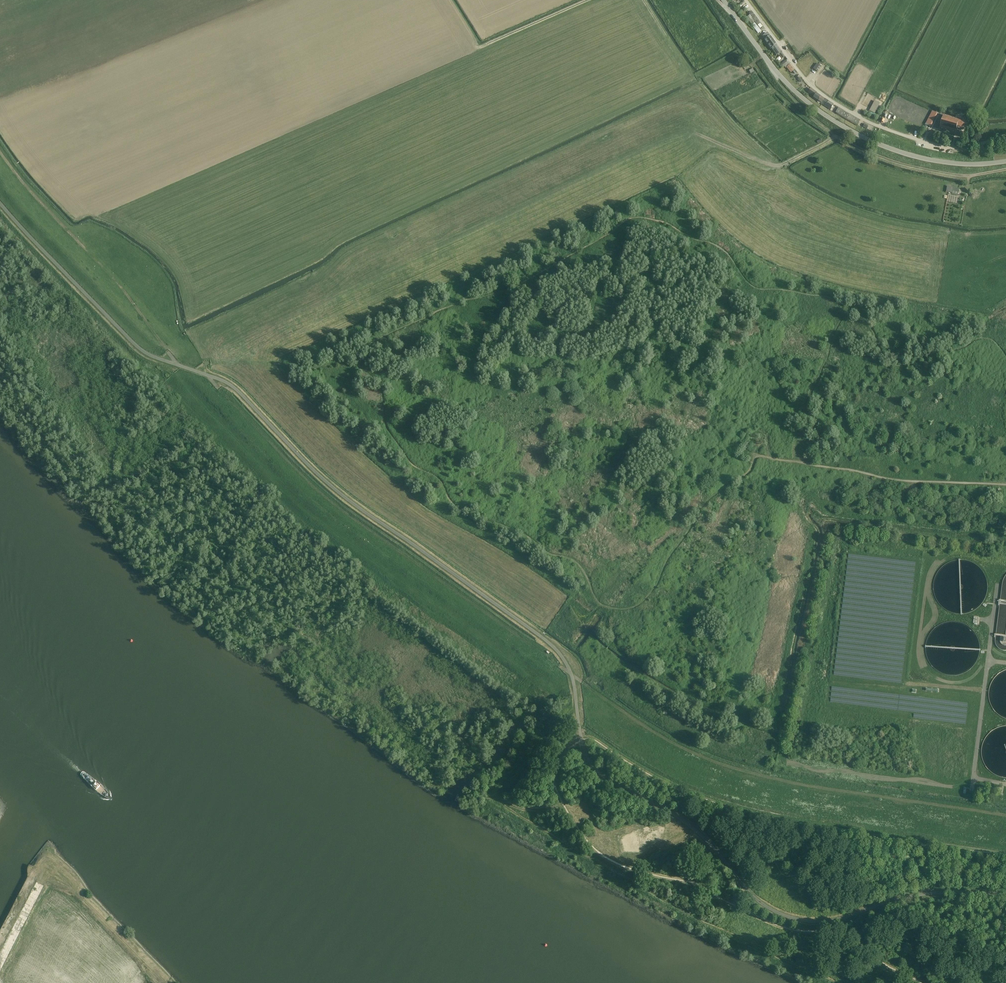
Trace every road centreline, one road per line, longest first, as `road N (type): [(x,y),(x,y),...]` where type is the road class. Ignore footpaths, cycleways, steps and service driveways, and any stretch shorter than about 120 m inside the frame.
road 1 (tertiary): [(1005,163),(935,161),(848,129),(786,83),(723,0)]
road 2 (unclassified): [(1005,137),(948,147),(858,117),(807,81),(745,0)]
road 3 (track): [(1005,170),(957,177),(859,150),(818,123),(773,68)]
road 4 (track): [(1005,485),(897,481),(742,451)]
road 5 (track): [(695,134),(776,166),(835,137)]

